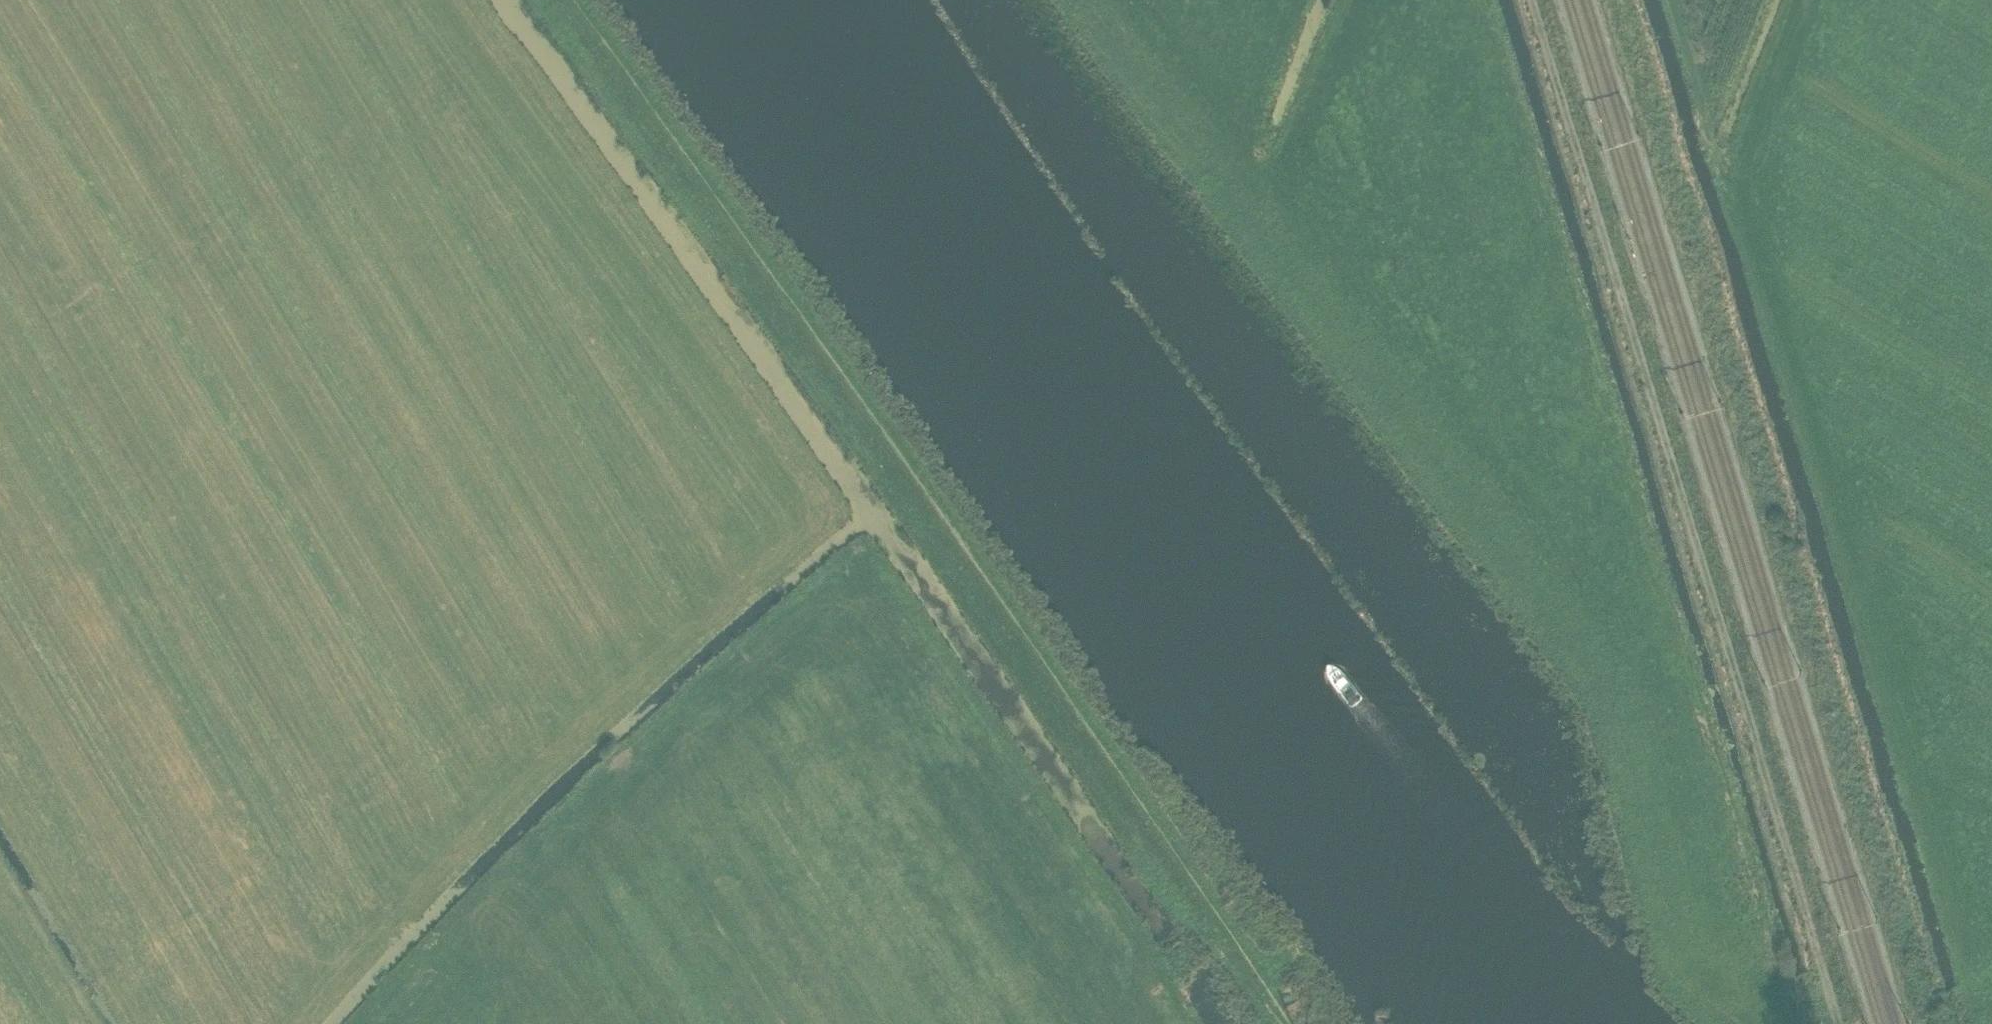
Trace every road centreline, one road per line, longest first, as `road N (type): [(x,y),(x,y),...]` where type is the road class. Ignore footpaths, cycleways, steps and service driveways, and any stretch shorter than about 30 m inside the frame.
road 1 (track): [(1837,1023),(1527,0)]

